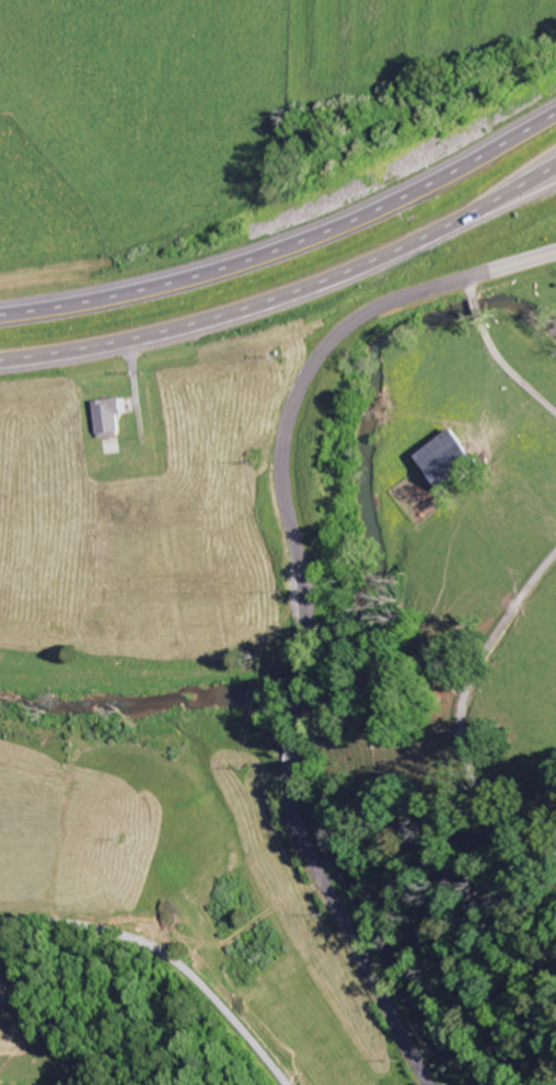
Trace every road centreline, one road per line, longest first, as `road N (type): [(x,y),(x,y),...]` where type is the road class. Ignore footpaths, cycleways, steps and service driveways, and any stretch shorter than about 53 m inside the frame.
road 1 (tertiary): [(430,1084),(292,811),(306,599),(282,447),(309,372),(350,325),(398,300),(555,253)]
road 2 (trunk): [(555,114),(407,197),(273,254),(142,291),(0,317)]
road 3 (trunk): [(0,361),(144,335),(281,297),(424,236),(555,164)]
road 4 (residential): [(286,1084),(205,989),(166,958),(76,925),(0,922)]

